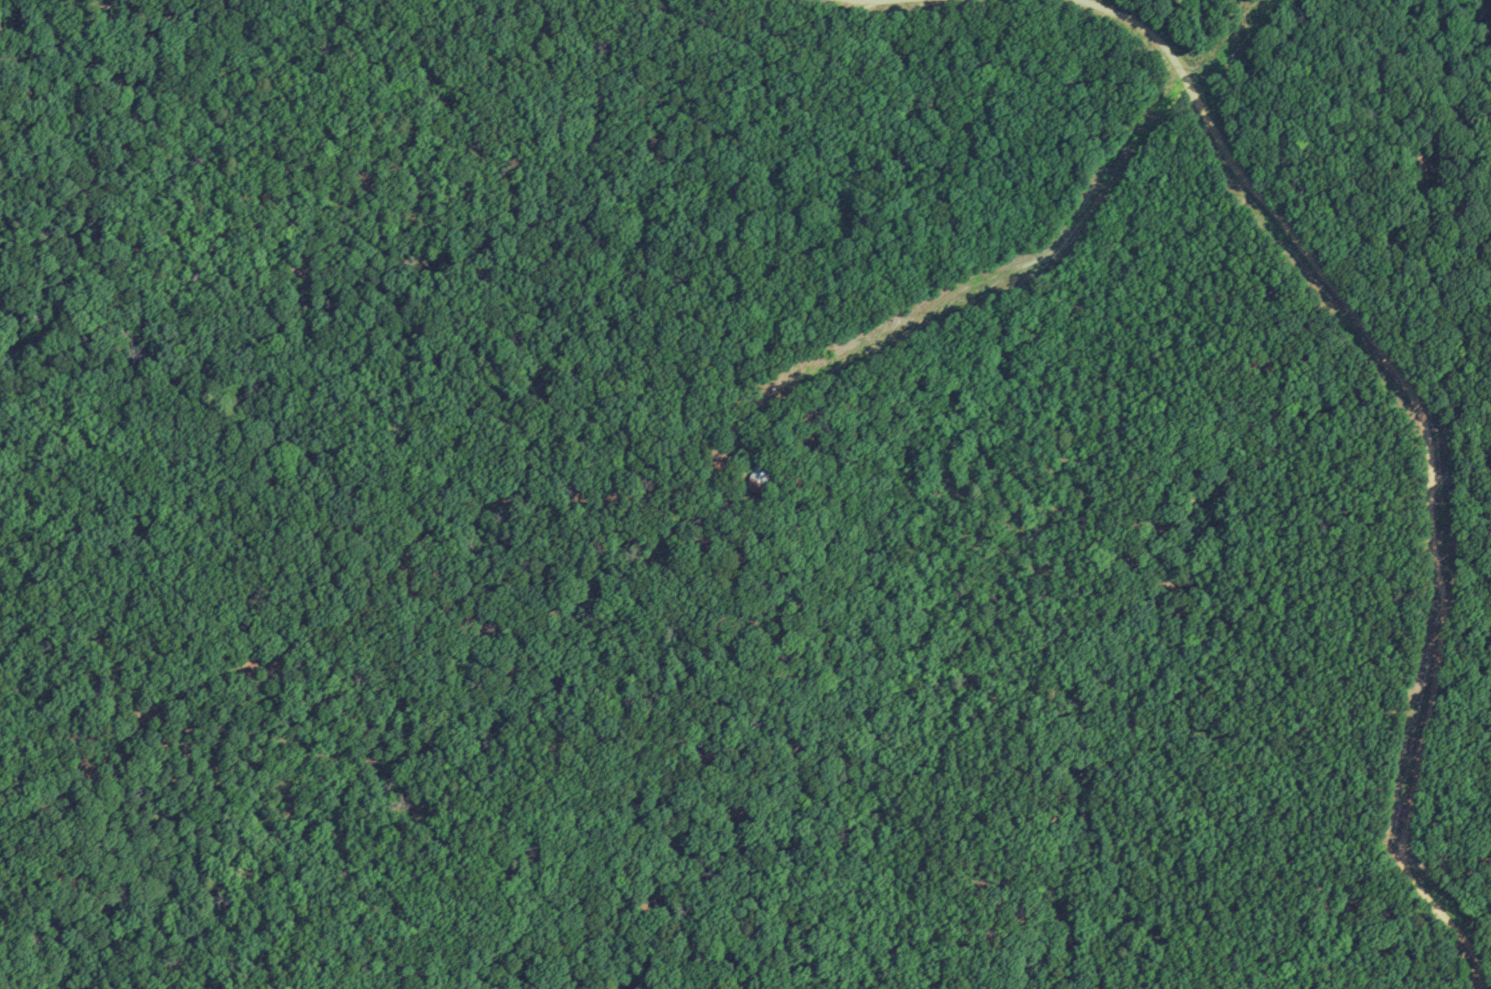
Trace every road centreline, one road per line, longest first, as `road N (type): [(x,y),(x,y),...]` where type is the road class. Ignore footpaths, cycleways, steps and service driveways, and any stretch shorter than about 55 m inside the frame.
road 1 (residential): [(1481,988),(1472,954),(1405,867),(1443,632),(1421,416),(1295,237),(1233,167),(1171,54),(1127,19),(1079,0)]

